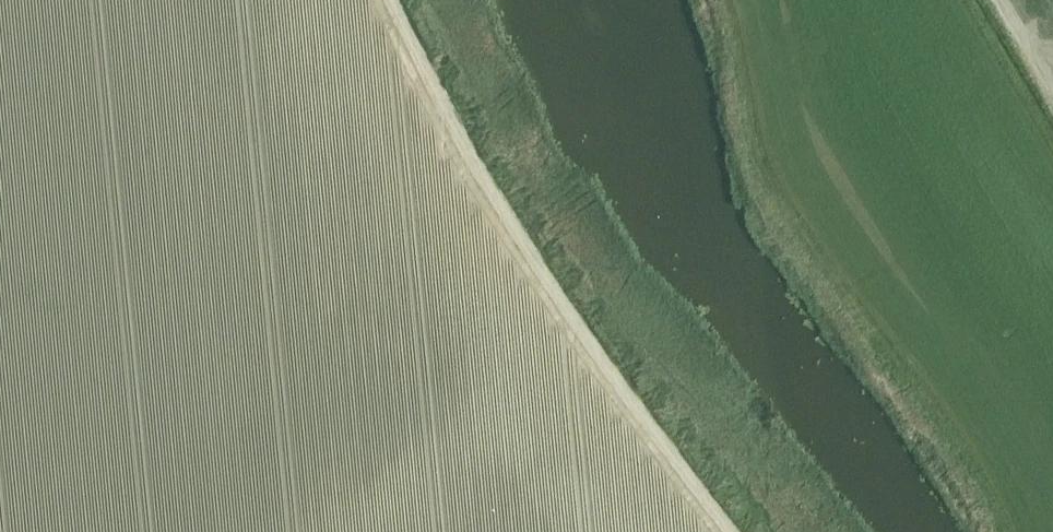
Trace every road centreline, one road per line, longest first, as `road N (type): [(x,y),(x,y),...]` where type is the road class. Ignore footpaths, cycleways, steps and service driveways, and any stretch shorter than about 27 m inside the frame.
road 1 (track): [(394,0),(483,180),(533,257),(735,531)]

